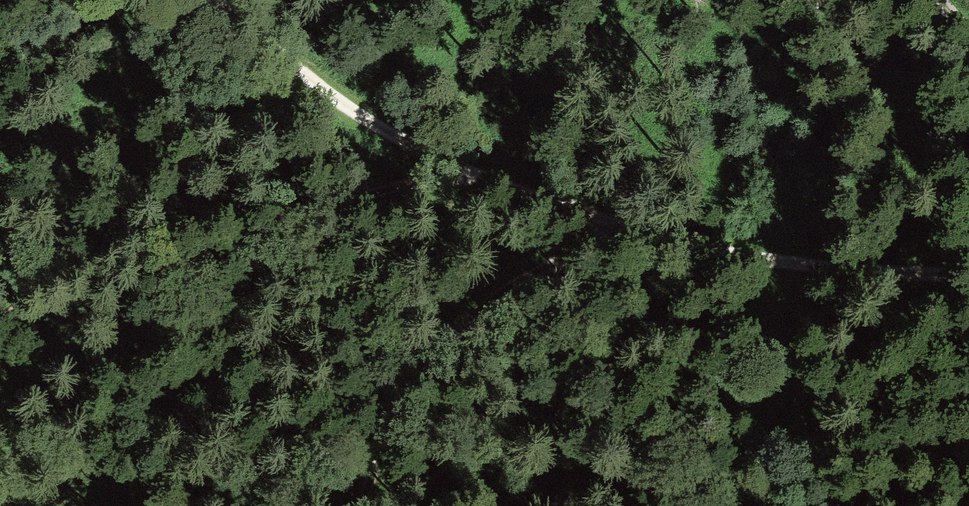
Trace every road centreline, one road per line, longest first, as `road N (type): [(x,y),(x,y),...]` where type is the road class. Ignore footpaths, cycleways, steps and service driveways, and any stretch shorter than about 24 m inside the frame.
road 1 (track): [(968,280),(745,259),(472,173),(368,121),(216,0)]
road 2 (track): [(0,361),(39,341),(107,251),(472,173)]
road 3 (track): [(358,505),(401,417),(476,313),(610,218)]

